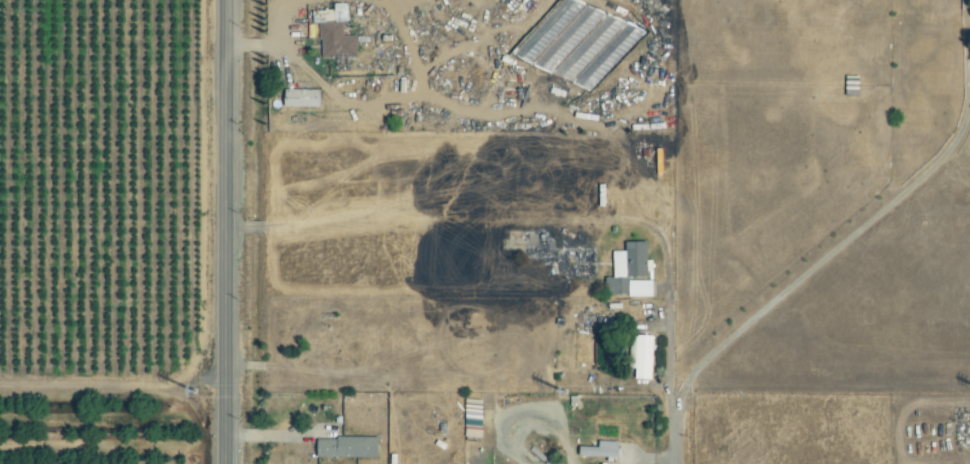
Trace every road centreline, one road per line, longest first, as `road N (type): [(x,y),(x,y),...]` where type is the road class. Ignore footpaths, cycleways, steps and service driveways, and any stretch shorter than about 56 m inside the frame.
road 1 (secondary): [(225,463),(223,0)]

